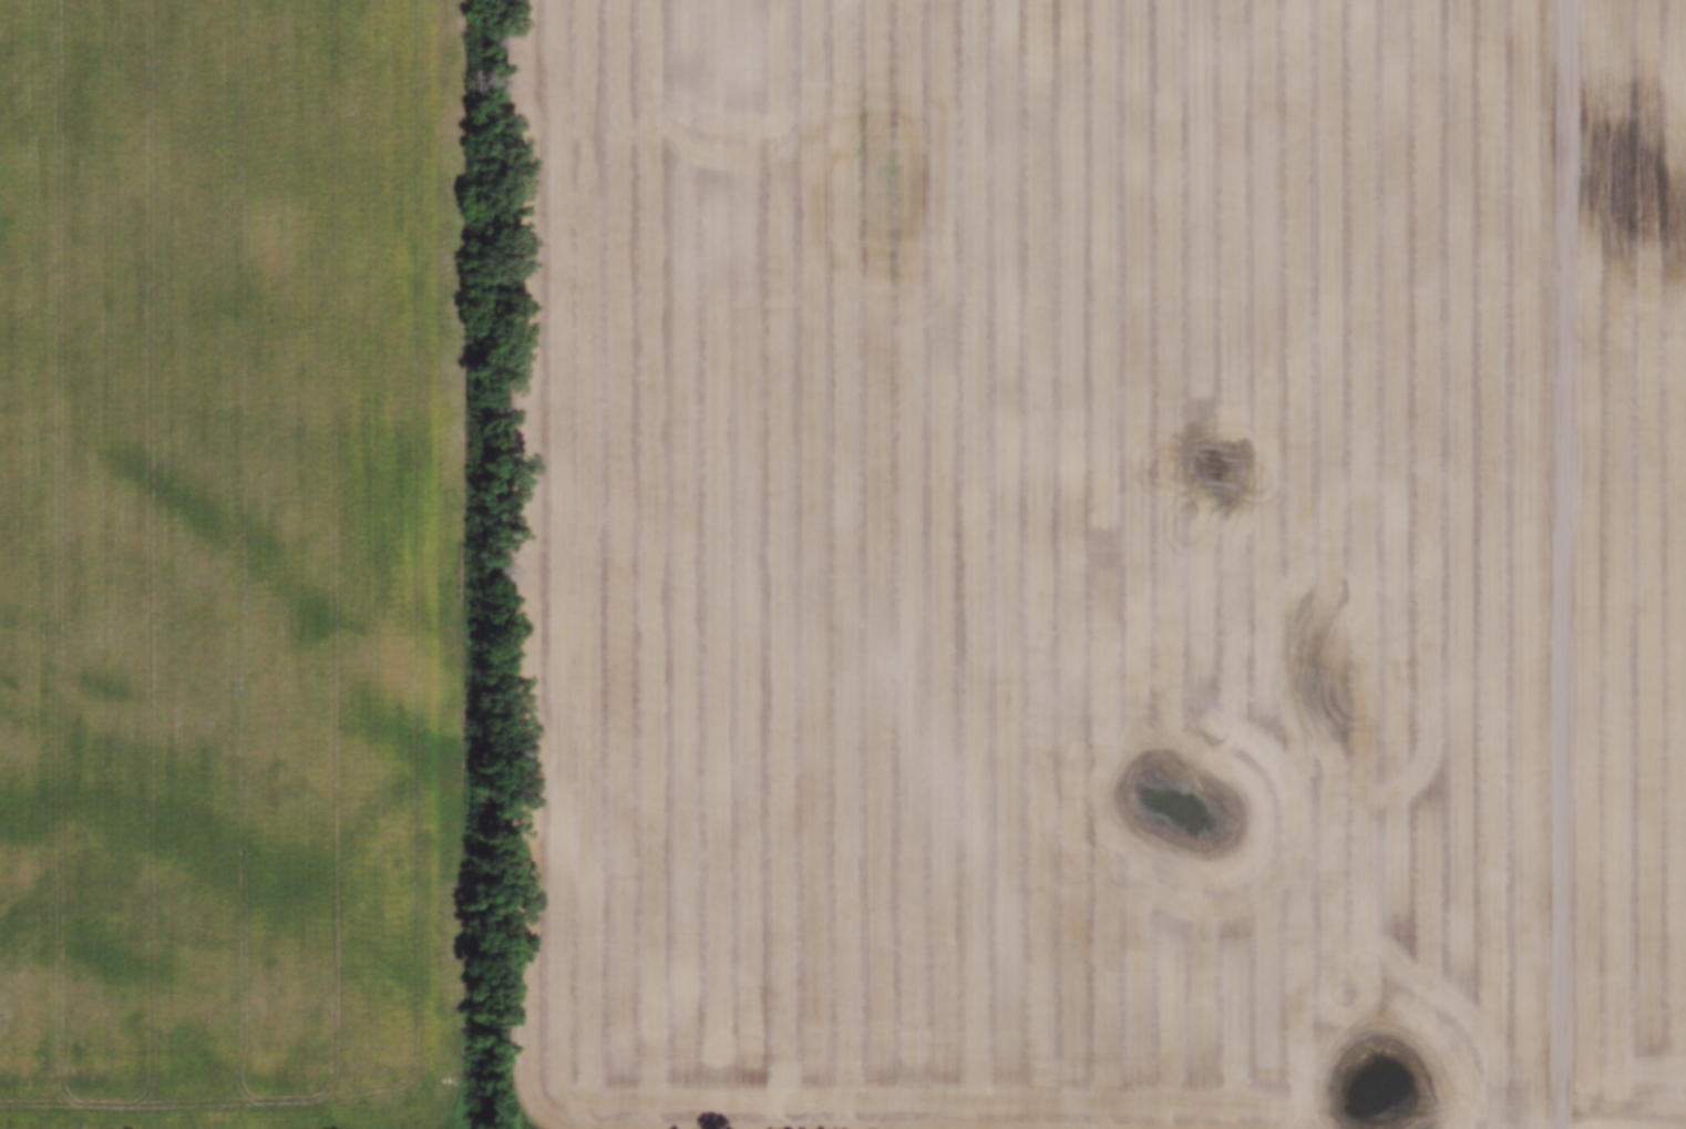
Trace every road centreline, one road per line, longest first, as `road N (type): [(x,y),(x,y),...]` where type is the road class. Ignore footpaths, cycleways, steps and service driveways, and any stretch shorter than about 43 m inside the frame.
road 1 (track): [(1565,0),(1560,1128)]

